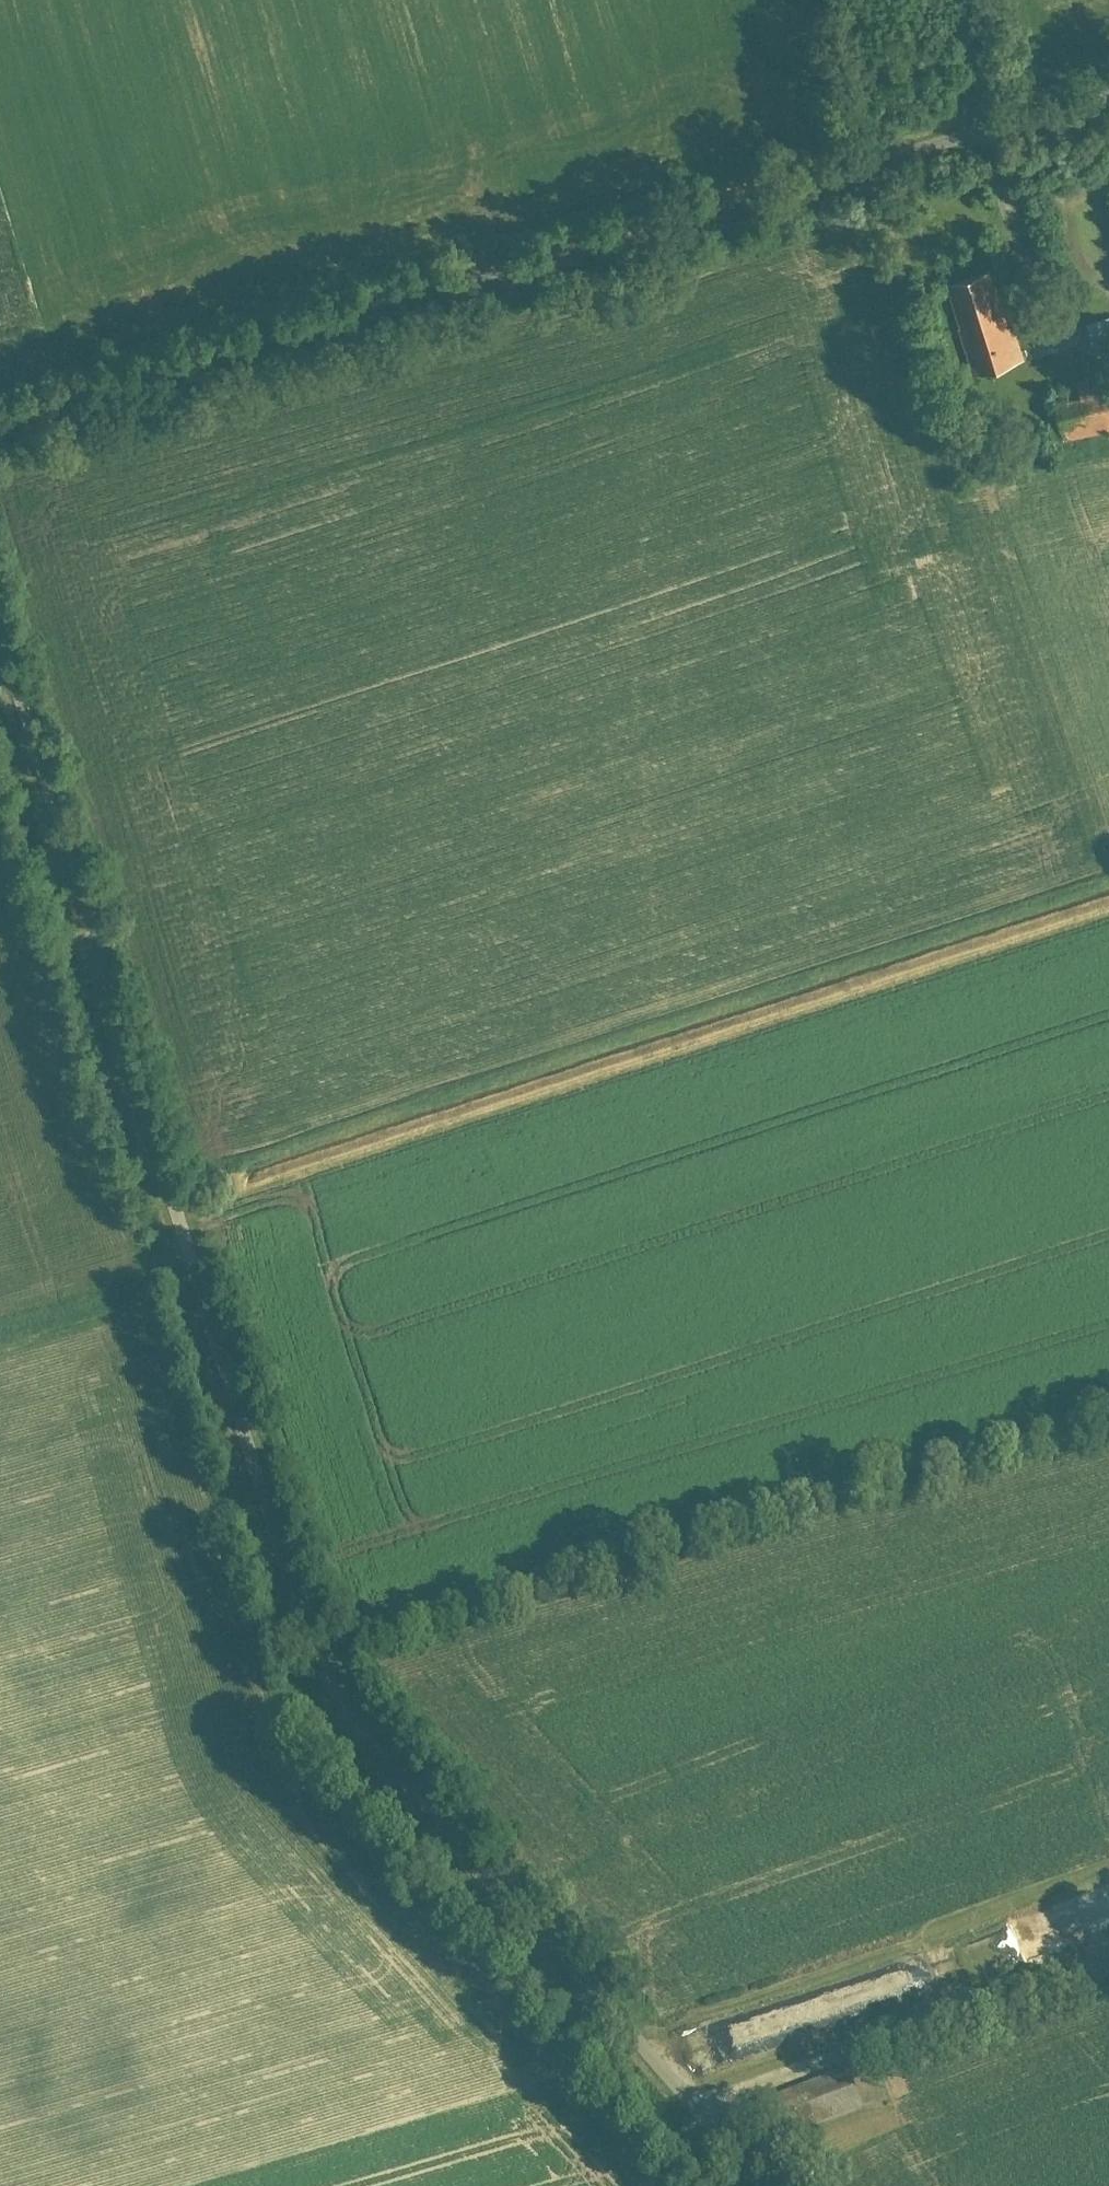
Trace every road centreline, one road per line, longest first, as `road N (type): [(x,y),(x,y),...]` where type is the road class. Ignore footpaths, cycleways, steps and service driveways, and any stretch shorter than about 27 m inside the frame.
road 1 (unclassified): [(0,629),(325,1696),(758,2185)]
road 2 (unclassified): [(0,423),(331,337),(1108,101)]
road 3 (track): [(972,0),(987,138)]

